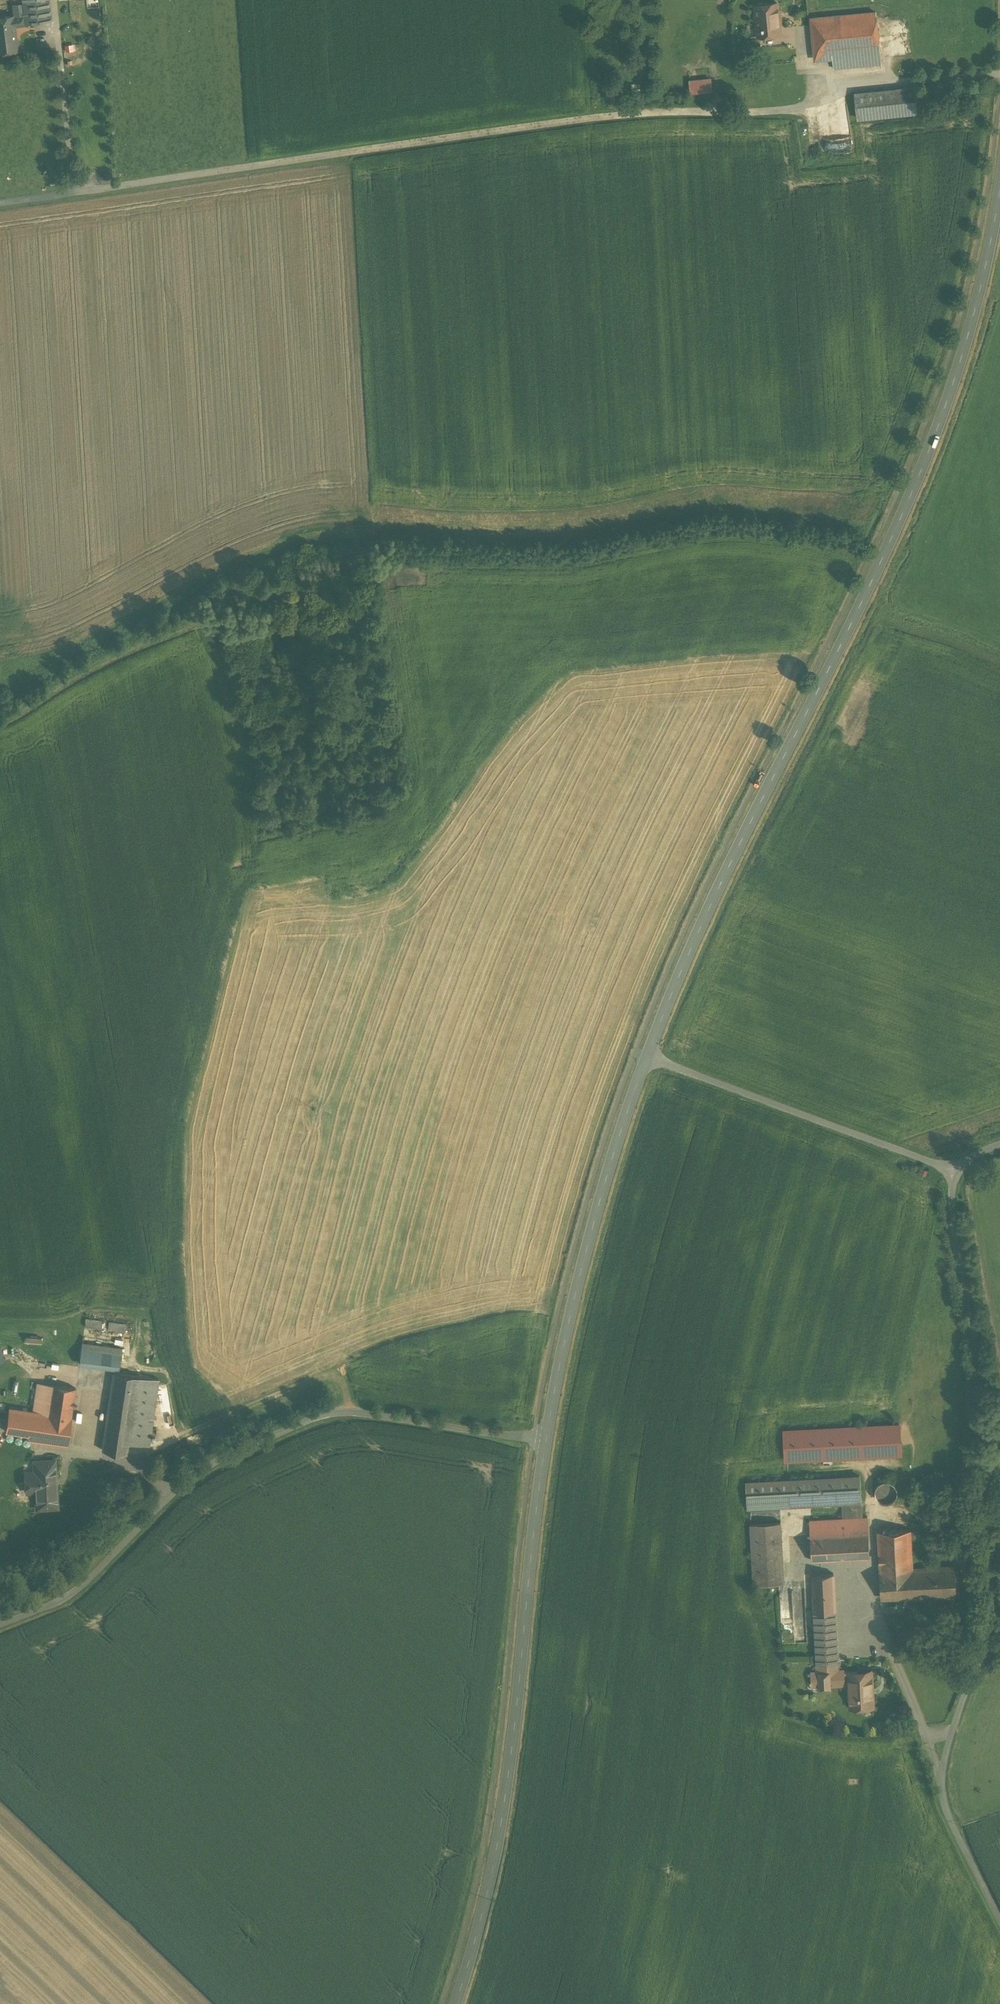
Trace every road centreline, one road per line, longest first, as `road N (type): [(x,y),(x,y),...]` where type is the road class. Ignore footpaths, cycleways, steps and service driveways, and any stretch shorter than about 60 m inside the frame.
road 1 (tertiary): [(646,1055),(730,863),(920,473),(969,330),(999,187)]
road 2 (unclassified): [(999,1920),(943,1796),(944,1755),(993,1591),(981,1376),(951,1168)]
road 3 (unclassified): [(0,1625),(70,1595),(203,1469),(315,1419),(347,1412),(546,1439)]
road 4 (tertiary): [(455,2003),(503,1811),(546,1439)]
road 5 (tertiary): [(546,1439),(580,1273),(646,1055)]
road 6 (unclassified): [(951,1168),(646,1055)]
road 7 (track): [(0,1582),(78,1539),(120,1494),(131,1464)]

